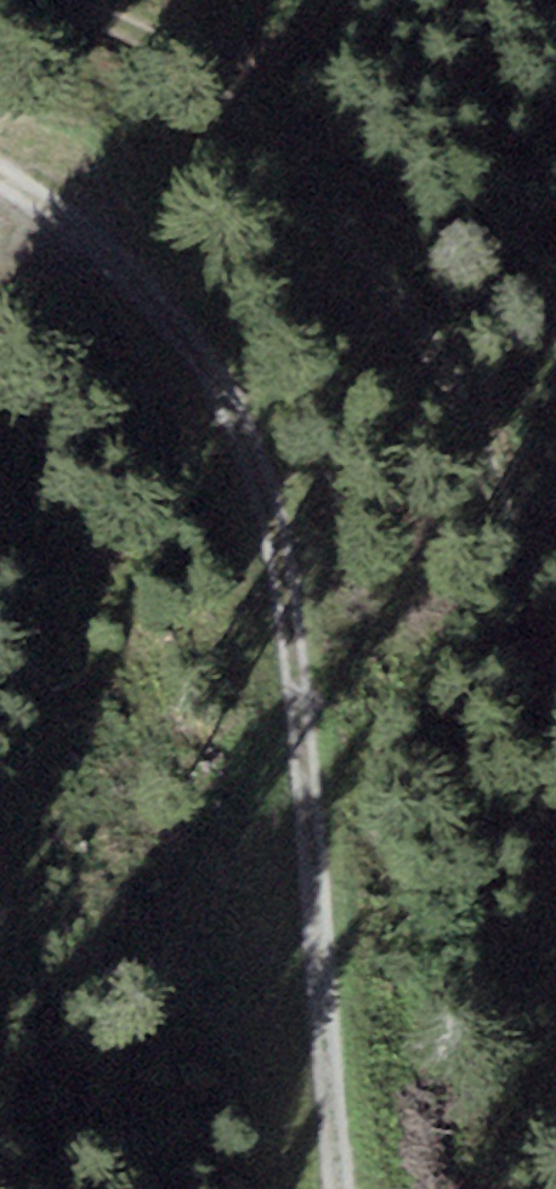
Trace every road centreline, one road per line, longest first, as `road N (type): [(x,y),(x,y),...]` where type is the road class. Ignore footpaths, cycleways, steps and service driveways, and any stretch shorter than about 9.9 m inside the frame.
road 1 (track): [(0,181),(84,229),(194,350),(275,513),(301,881),(348,1188)]
road 2 (track): [(555,788),(486,487),(349,237),(131,18),(45,0)]

